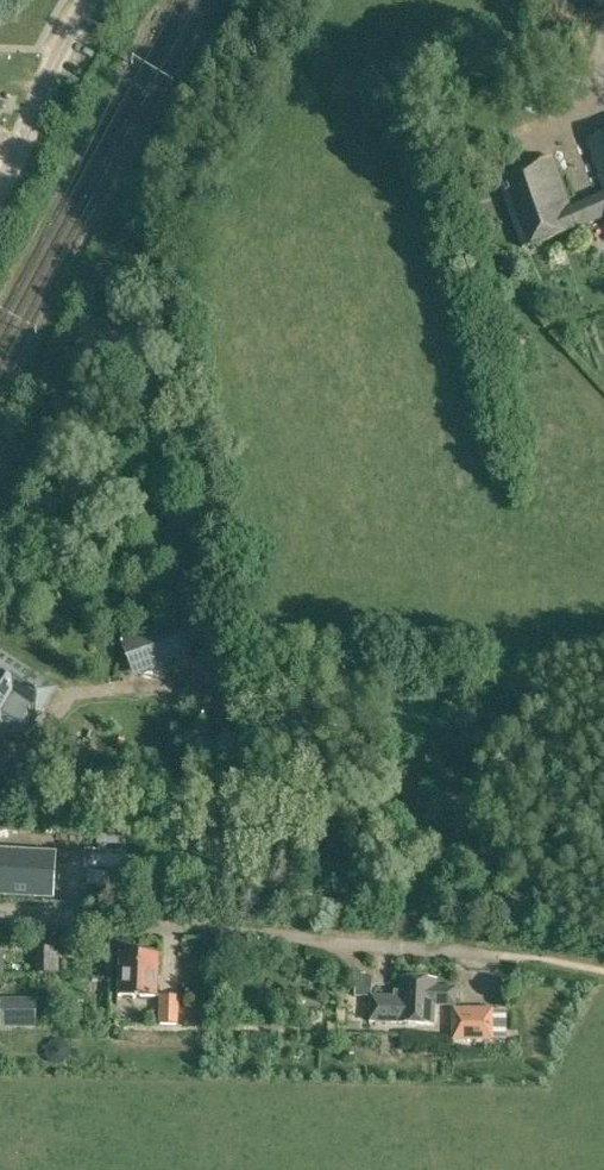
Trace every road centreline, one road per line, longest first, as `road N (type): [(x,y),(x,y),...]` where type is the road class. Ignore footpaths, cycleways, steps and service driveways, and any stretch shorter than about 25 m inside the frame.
road 1 (residential): [(0,913),(476,952)]
road 2 (residential): [(84,0),(49,68),(31,136),(0,191)]

